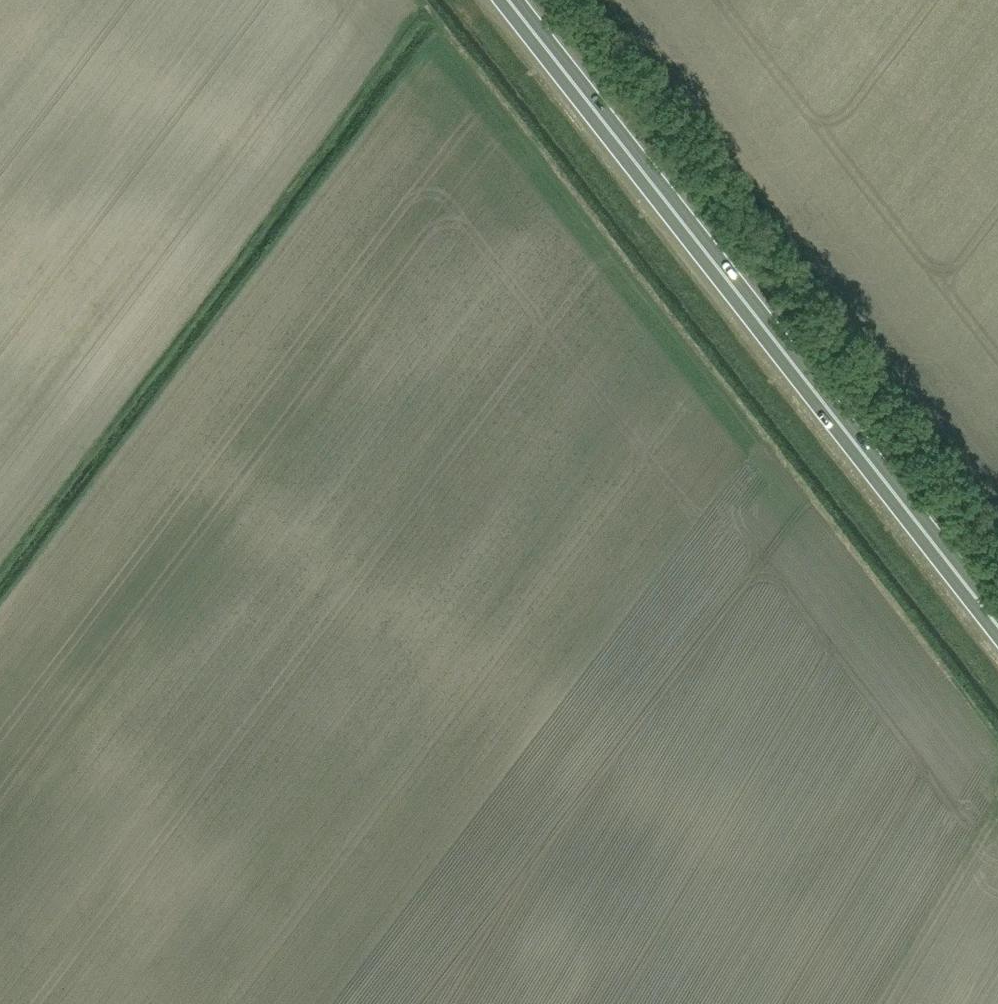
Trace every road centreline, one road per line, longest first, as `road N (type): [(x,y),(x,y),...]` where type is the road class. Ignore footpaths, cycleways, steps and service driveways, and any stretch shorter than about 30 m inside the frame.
road 1 (trunk): [(997,626),(507,0)]

